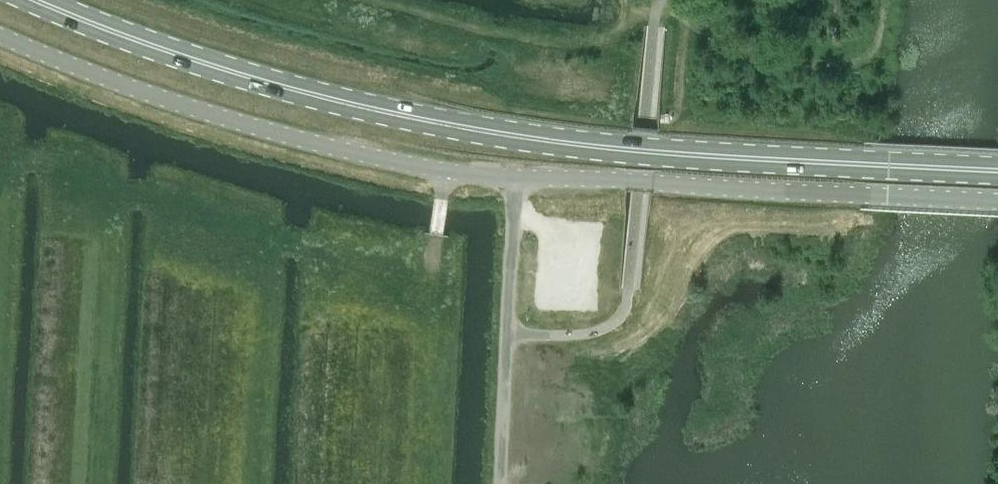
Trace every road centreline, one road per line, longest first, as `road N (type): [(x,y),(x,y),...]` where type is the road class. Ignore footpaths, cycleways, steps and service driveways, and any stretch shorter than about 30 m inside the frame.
road 1 (unclassified): [(997,200),(435,172),(188,109),(0,38)]
road 2 (primary): [(31,0),(235,75),(510,135),(613,149),(997,170)]

